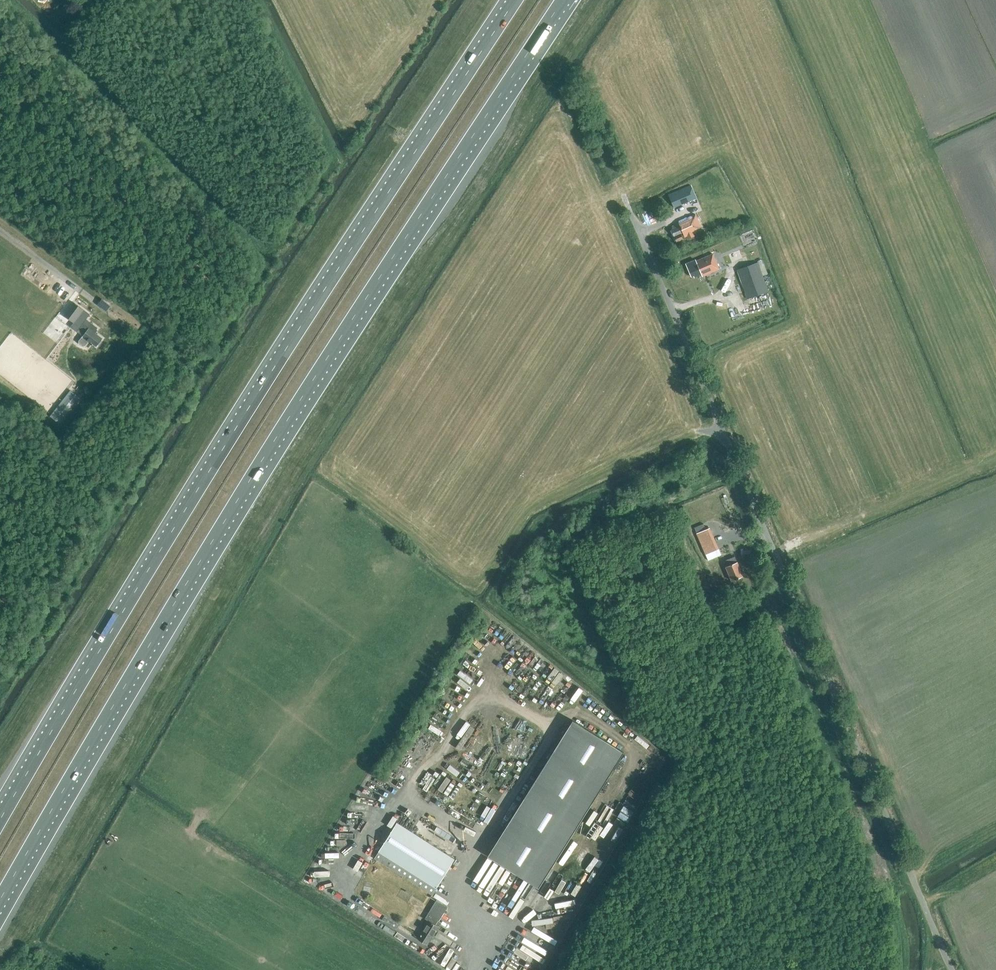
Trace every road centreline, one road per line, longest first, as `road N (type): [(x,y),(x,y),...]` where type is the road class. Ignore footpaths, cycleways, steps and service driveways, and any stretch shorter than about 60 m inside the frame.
road 1 (motorway): [(0,900),(318,371),(563,0)]
road 2 (motorway): [(516,0),(239,424),(0,819)]
road 3 (unclassified): [(952,969),(623,195)]

